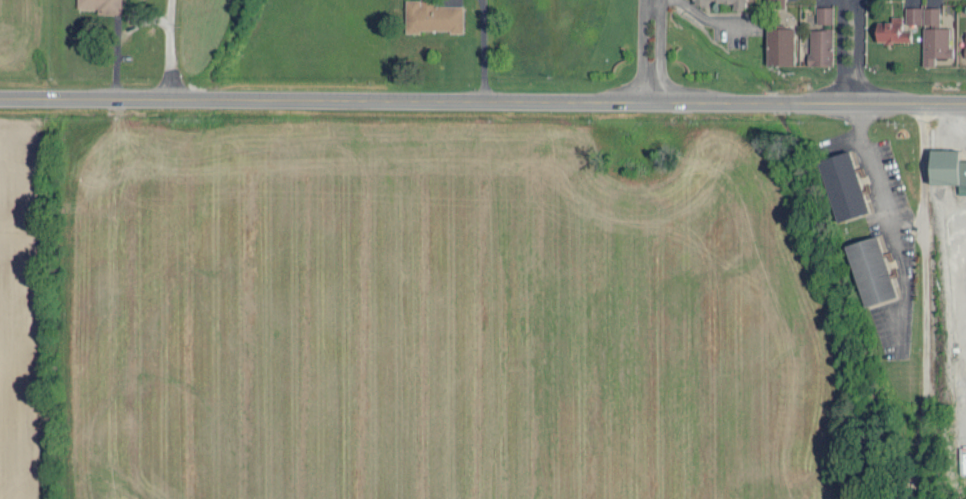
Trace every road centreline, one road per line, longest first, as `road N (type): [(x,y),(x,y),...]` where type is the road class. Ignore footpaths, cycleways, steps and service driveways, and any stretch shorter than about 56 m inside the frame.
road 1 (primary): [(0,97),(332,99)]
road 2 (primary): [(651,99),(332,99)]
road 3 (primary): [(965,102),(651,99)]

